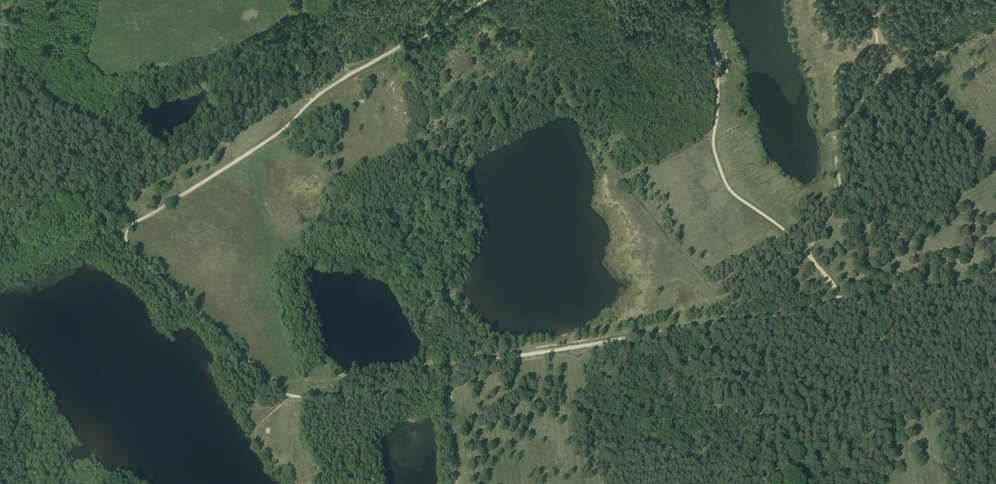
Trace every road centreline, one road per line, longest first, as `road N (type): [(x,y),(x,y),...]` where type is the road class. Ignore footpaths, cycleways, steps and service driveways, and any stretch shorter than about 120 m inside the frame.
road 1 (track): [(447,416),(427,396),(289,395),(134,254),(127,234),(267,144),(326,93),(481,0)]
road 2 (track): [(447,416),(461,368),(841,305)]
road 3 (track): [(811,257),(725,182),(715,153),(717,63),(693,0)]
road 4 (track): [(873,15),(879,71),(837,142),(840,198),(811,257)]
road 5 (track): [(841,305),(995,280)]

